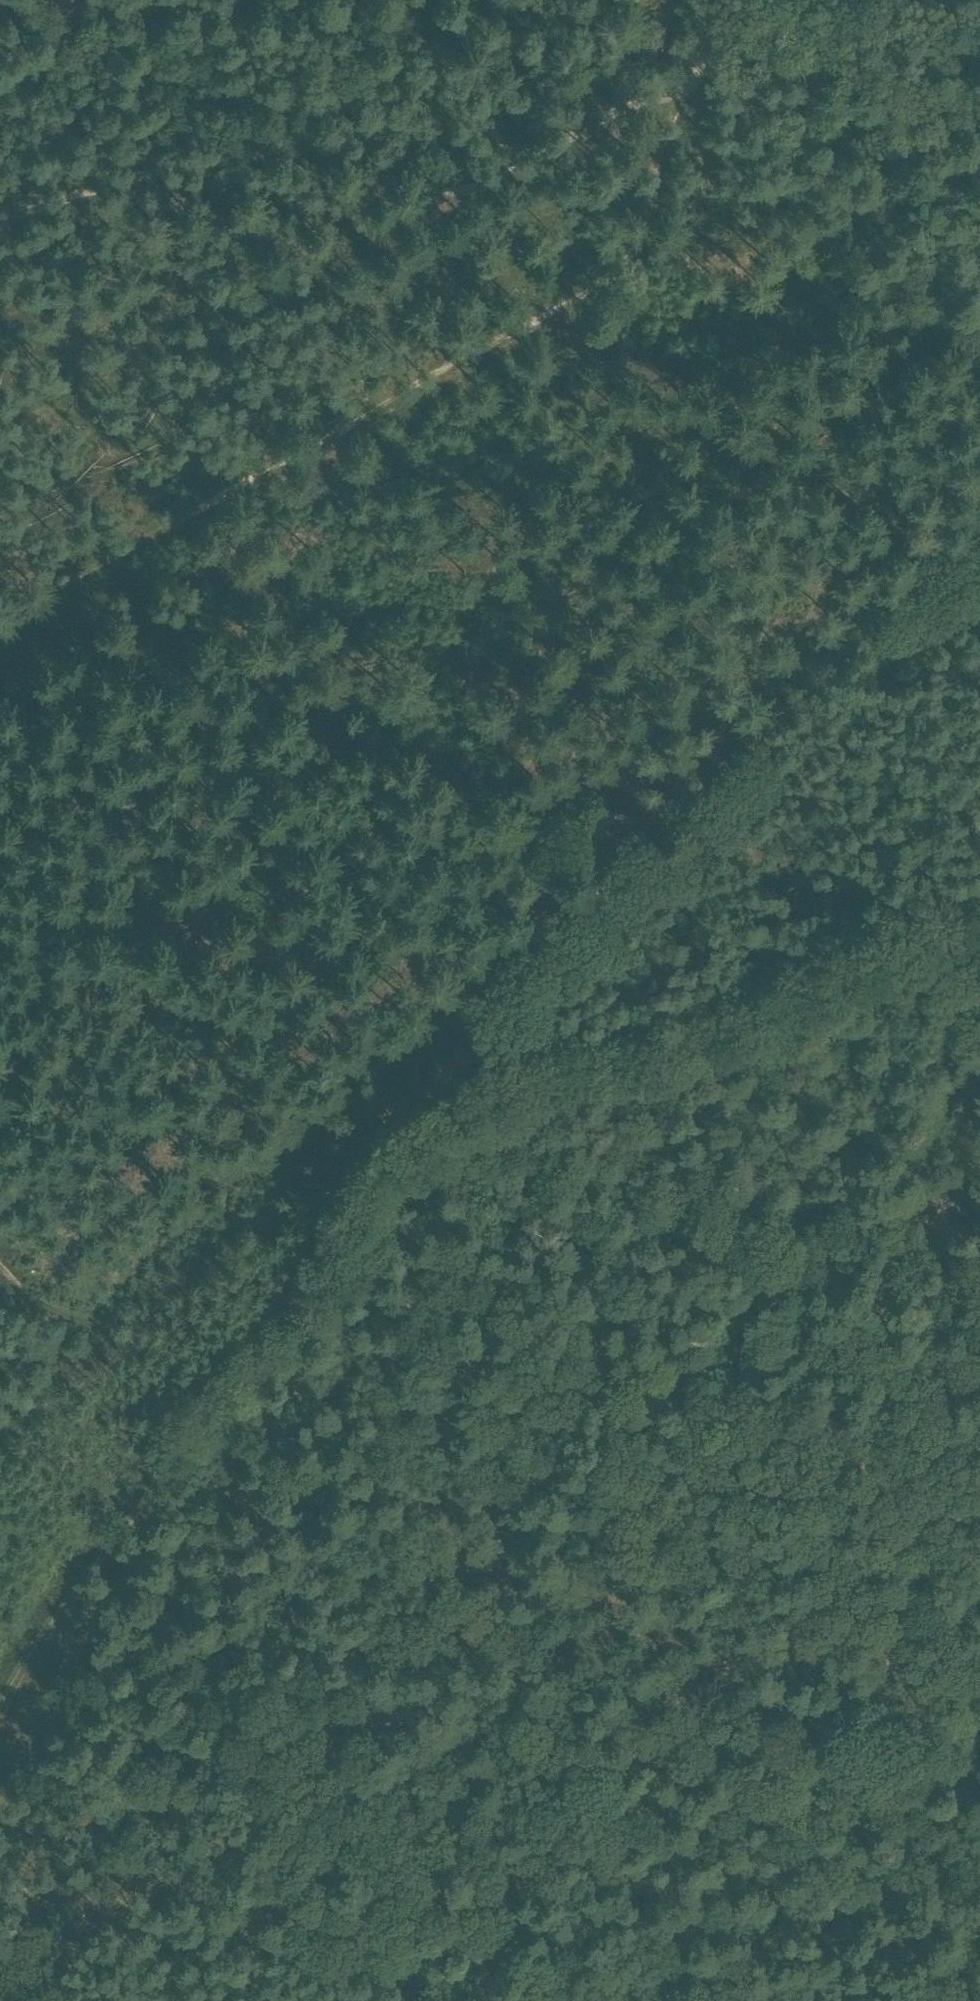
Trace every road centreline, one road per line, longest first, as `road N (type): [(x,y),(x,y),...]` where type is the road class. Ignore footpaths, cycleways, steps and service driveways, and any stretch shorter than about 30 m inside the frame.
road 1 (track): [(0,1261),(91,1324),(218,1388),(303,1311),(373,1169),(441,1116),(774,1004),(979,908)]
road 2 (track): [(684,87),(632,255),(609,277),(0,622)]
road 3 (track): [(697,0),(700,64),(684,87),(628,105),(476,185),(441,191),(390,148),(326,138),(159,168),(0,218)]
road 4 (track): [(0,1698),(218,1388)]
road 5 (track): [(684,87),(764,180),(795,181),(925,142),(979,141)]

